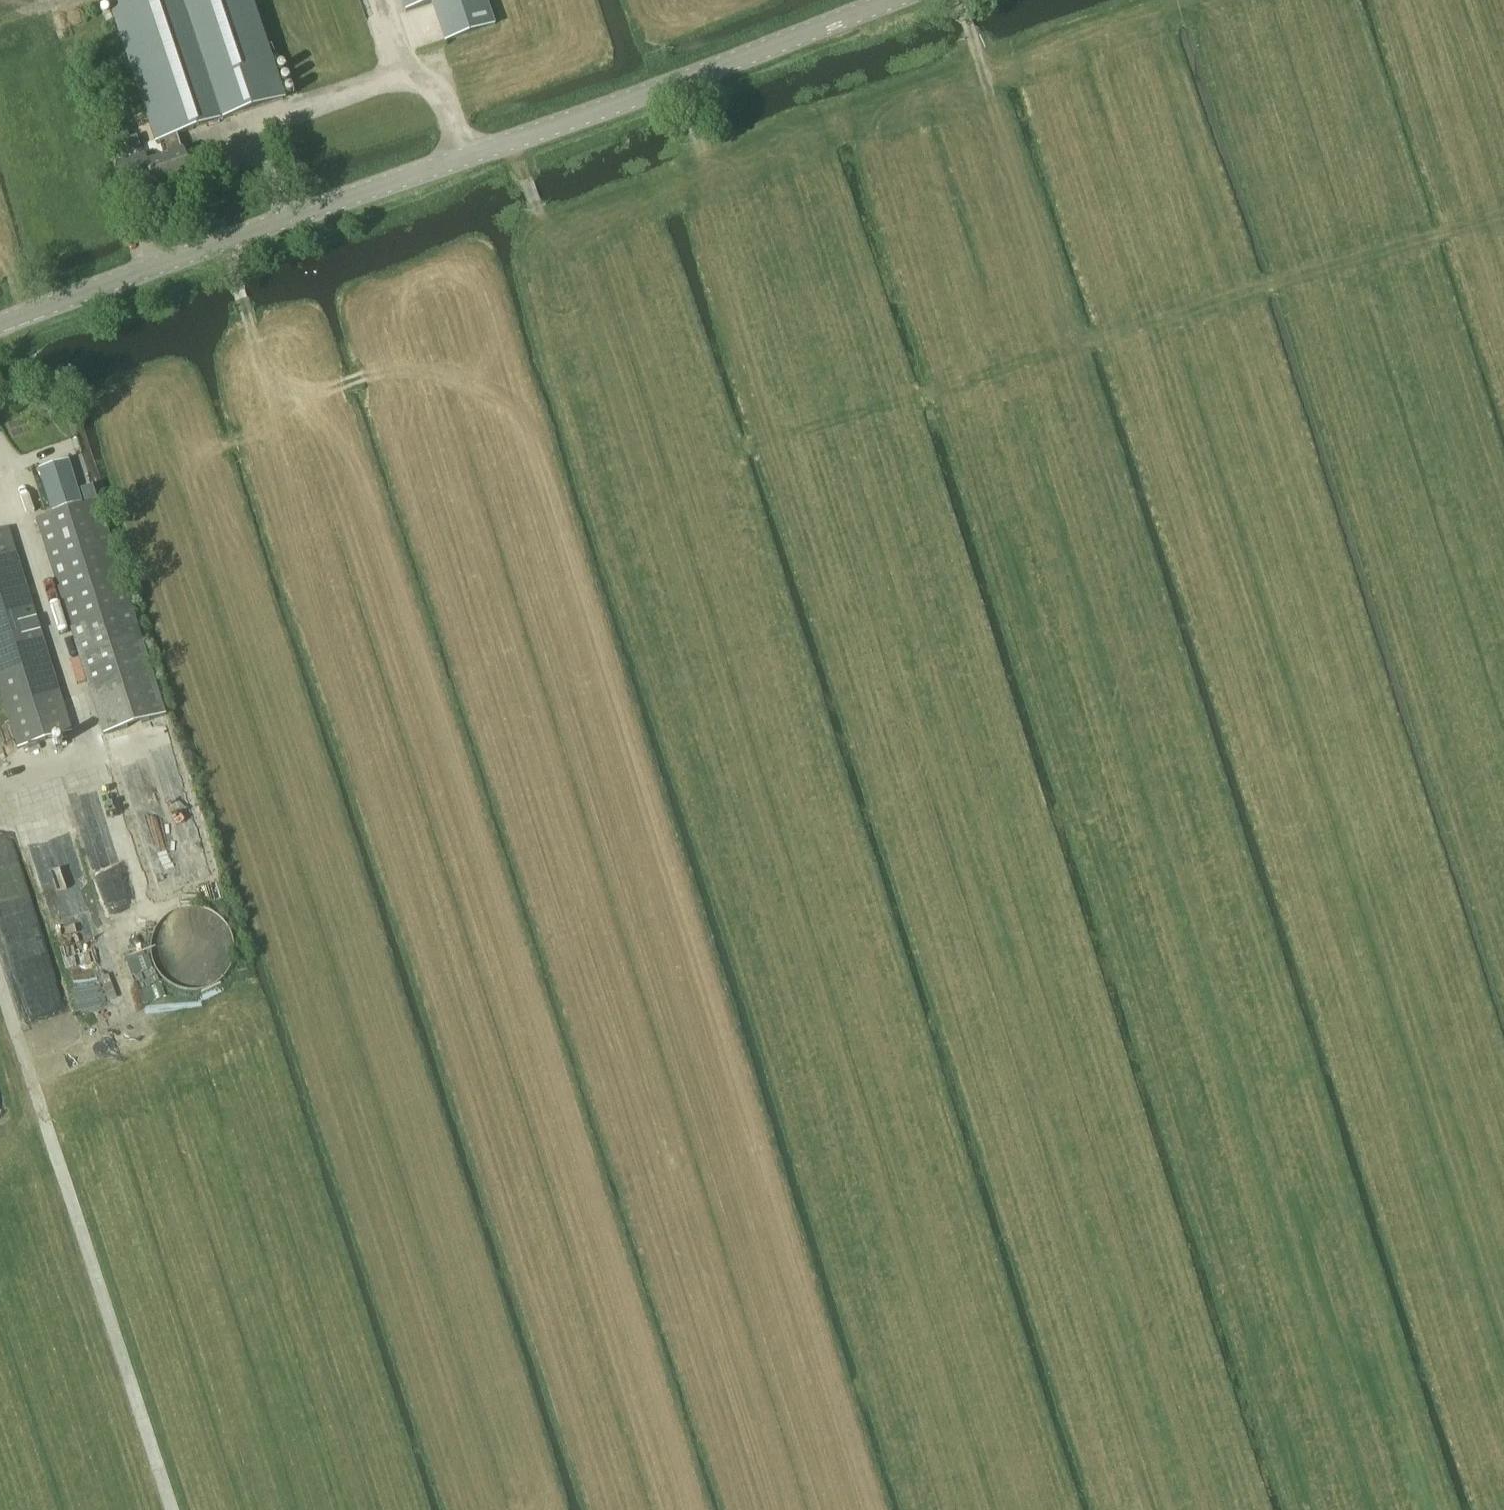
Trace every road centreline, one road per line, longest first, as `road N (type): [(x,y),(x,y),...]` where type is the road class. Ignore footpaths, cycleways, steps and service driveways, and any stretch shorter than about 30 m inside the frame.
road 1 (unclassified): [(0,328),(890,0)]
road 2 (track): [(173,1509),(0,977)]

